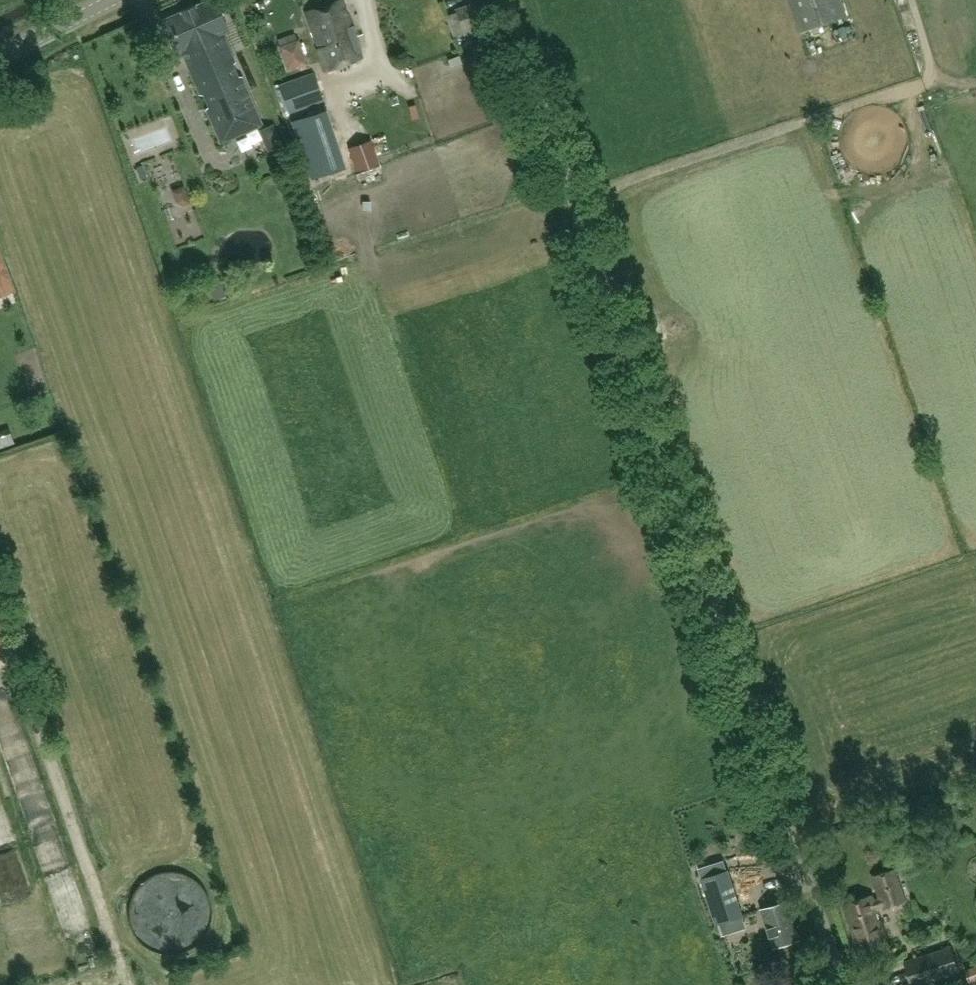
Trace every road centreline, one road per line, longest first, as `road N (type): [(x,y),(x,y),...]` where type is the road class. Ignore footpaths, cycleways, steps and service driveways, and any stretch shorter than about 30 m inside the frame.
road 1 (unclassified): [(841,984),(506,0)]
road 2 (unclassified): [(0,56),(112,0)]

